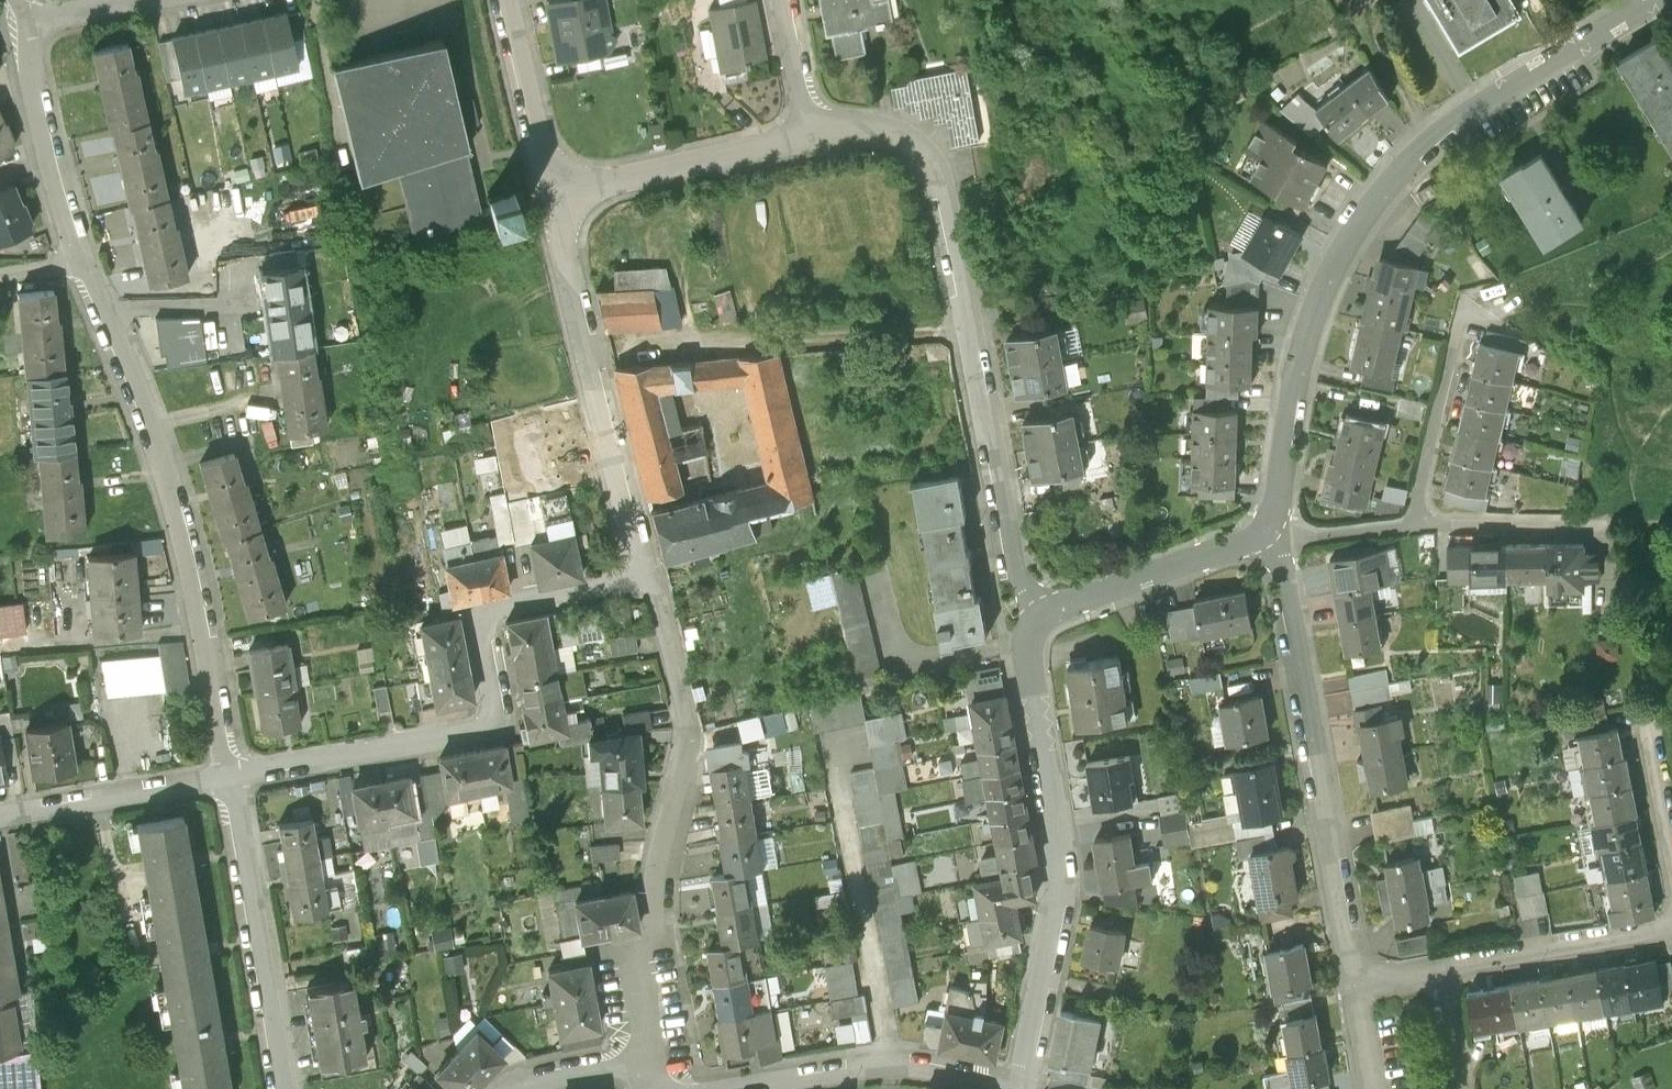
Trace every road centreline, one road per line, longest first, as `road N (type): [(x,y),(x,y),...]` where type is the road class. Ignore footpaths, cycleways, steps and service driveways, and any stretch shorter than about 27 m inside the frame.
road 1 (residential): [(26,19),(47,167),(78,261),(137,388),(178,527),(224,773)]
road 2 (residential): [(1272,527),(1295,364),(1358,214),(1432,133),(1657,0)]
road 3 (residential): [(808,129),(902,131),(933,160),(945,186),(1028,627)]
road 4 (residential): [(650,574),(488,615),(505,706),(491,721),(224,773)]
road 5 (residential): [(650,574),(689,725),(642,974),(644,1072)]
road 6 (residential): [(1028,627),(1065,858),(1063,912),(1024,1088)]
road 7 (residential): [(1272,527),(1352,980)]
road 8 (residential): [(554,194),(650,574)]
road 9 (residential): [(224,773),(284,1088)]
road 10 (residential): [(1012,1088),(885,1064),(734,1088)]
road 11 (residential): [(1028,627),(1272,527)]
road 12 (residential): [(554,194),(808,129)]
road 13 (residential): [(1429,979),(1662,936),(1671,924)]
road 14 (residential): [(224,773),(0,815)]
road 15 (residential): [(1414,531),(1466,324)]
road 16 (residential): [(554,194),(503,0)]
road 17 (residential): [(1414,531),(1578,530)]
road 18 (residential): [(1671,880),(1636,727)]
road 19 (residential): [(1272,527),(1414,531)]
road 20 (residential): [(808,129),(784,0)]
road 21 (residential): [(644,1072),(521,1088)]

